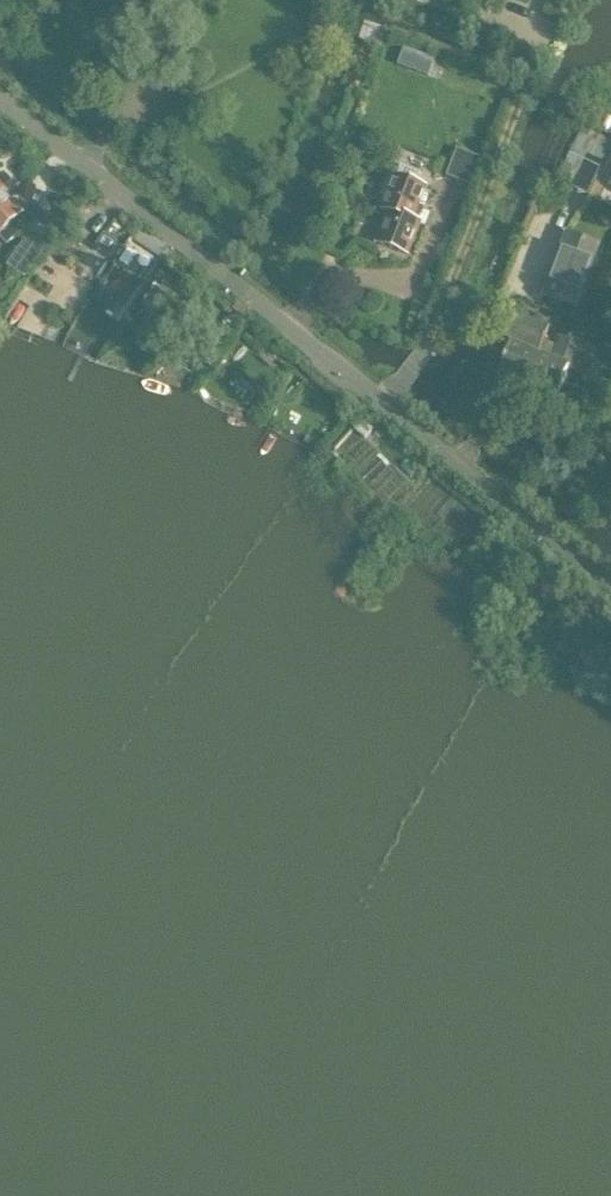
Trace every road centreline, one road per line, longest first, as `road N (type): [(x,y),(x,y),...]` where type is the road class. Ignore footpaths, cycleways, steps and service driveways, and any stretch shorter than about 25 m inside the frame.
road 1 (tertiary): [(610,587),(0,98)]

